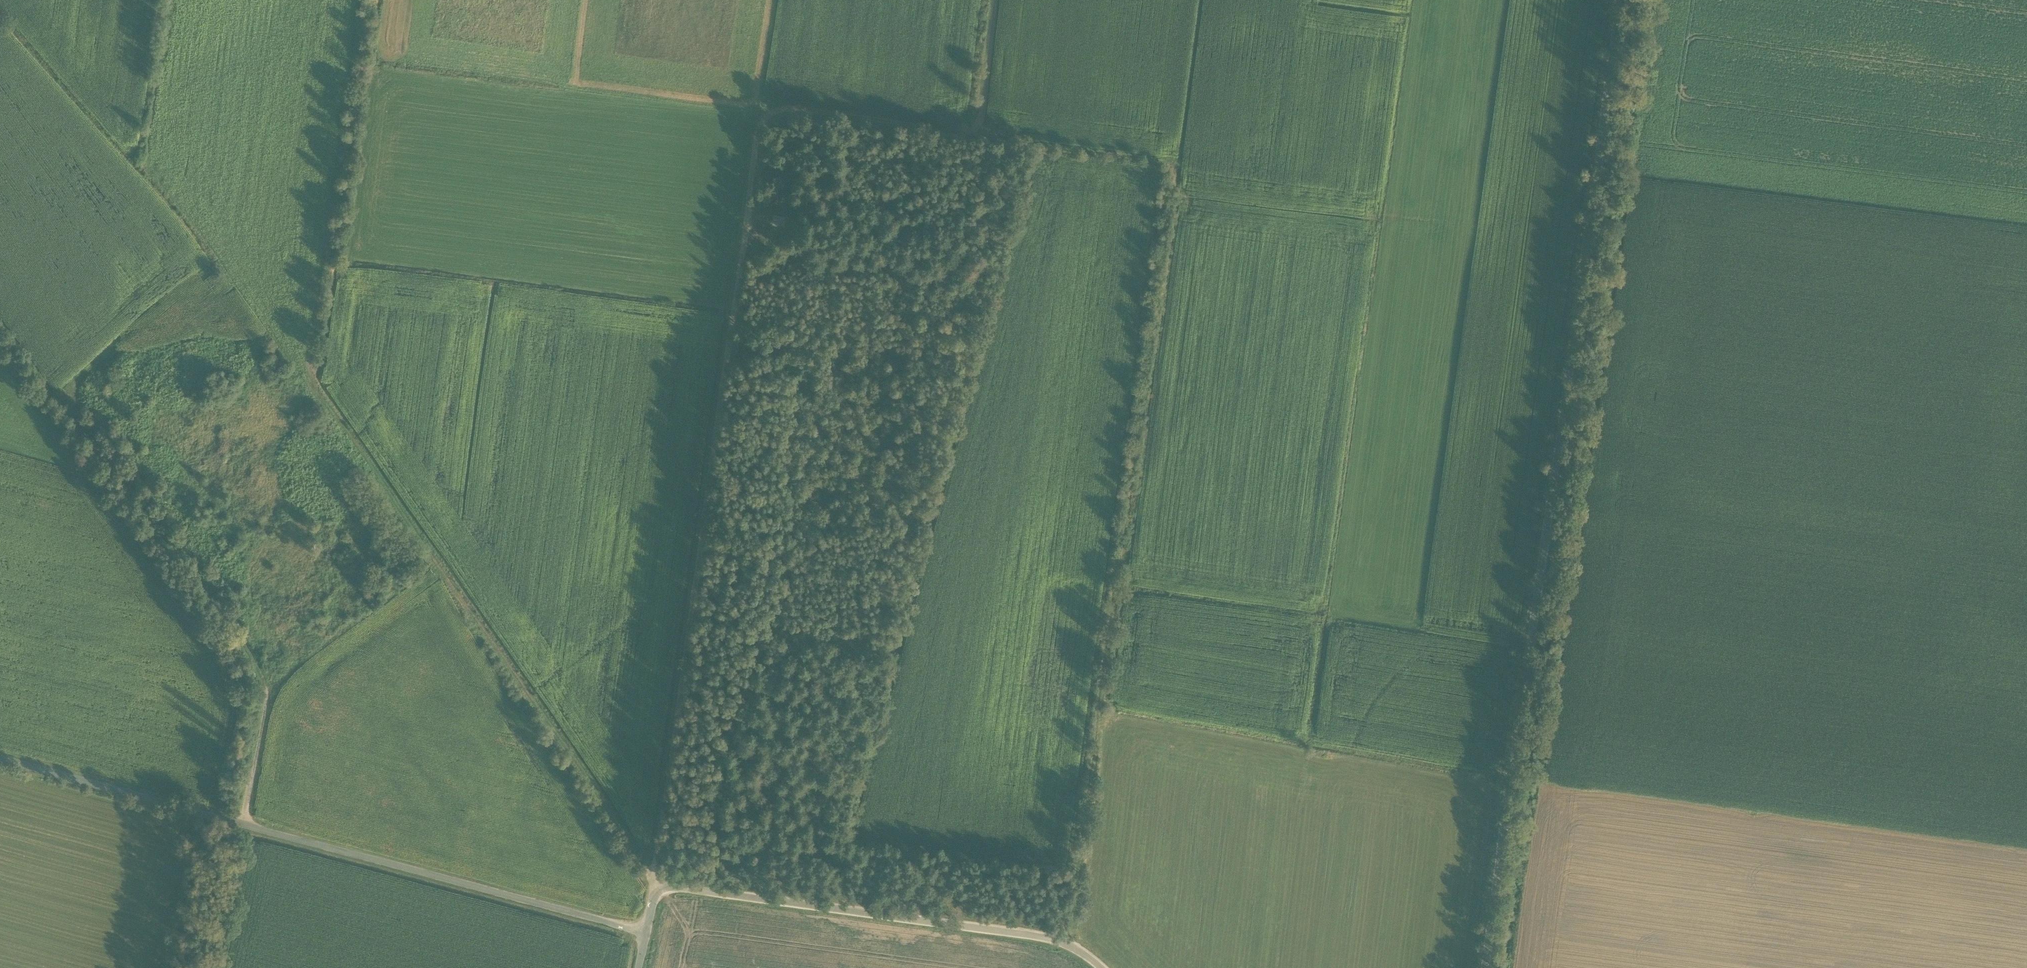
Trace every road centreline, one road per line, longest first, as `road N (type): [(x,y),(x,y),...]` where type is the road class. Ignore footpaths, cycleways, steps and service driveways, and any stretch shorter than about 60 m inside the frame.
road 1 (track): [(994,0),(972,131),(949,136),(776,108),(756,125),(658,887)]
road 2 (unclassified): [(1486,967),(1617,0)]
road 3 (track): [(727,338),(791,365),(801,376),(801,404),(785,442),(782,589),(773,634),(722,757),(707,892)]
road 4 (unclassified): [(1099,967),(1049,938),(673,887),(658,887),(645,932)]
road 5 (track): [(266,689),(253,658),(85,428),(72,388),(119,346)]
road 6 (unclassified): [(243,823),(645,932)]
road 7 (track): [(1068,945),(1120,556)]
road 8 (unclassified): [(0,758),(243,823)]
road 9 (track): [(972,131),(1178,163)]
road 10 (unclassified): [(243,823),(266,689)]

